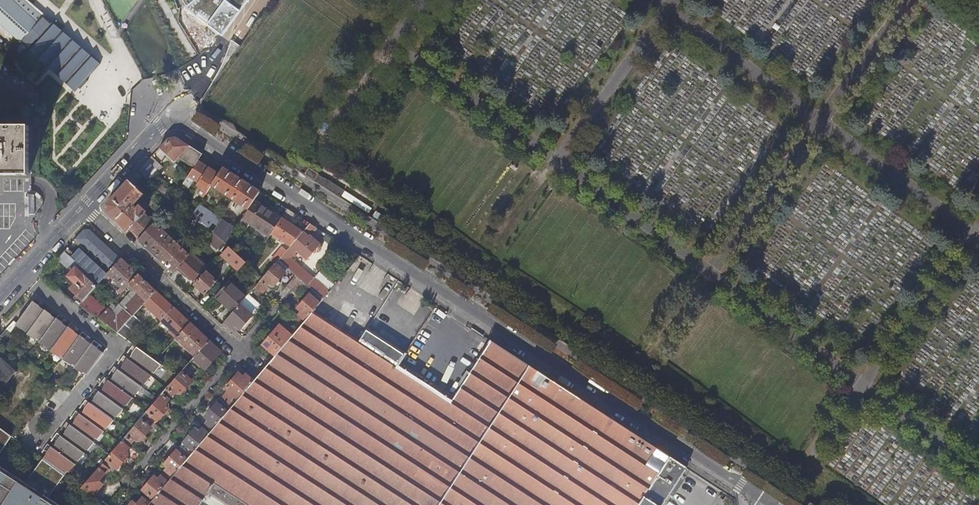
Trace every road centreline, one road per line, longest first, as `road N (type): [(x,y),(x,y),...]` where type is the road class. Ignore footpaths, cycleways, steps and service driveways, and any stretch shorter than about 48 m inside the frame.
road 1 (residential): [(81,209),(161,122),(177,121),(771,504)]
road 2 (residential): [(238,353),(81,209)]
road 3 (residential): [(112,499),(238,353)]

